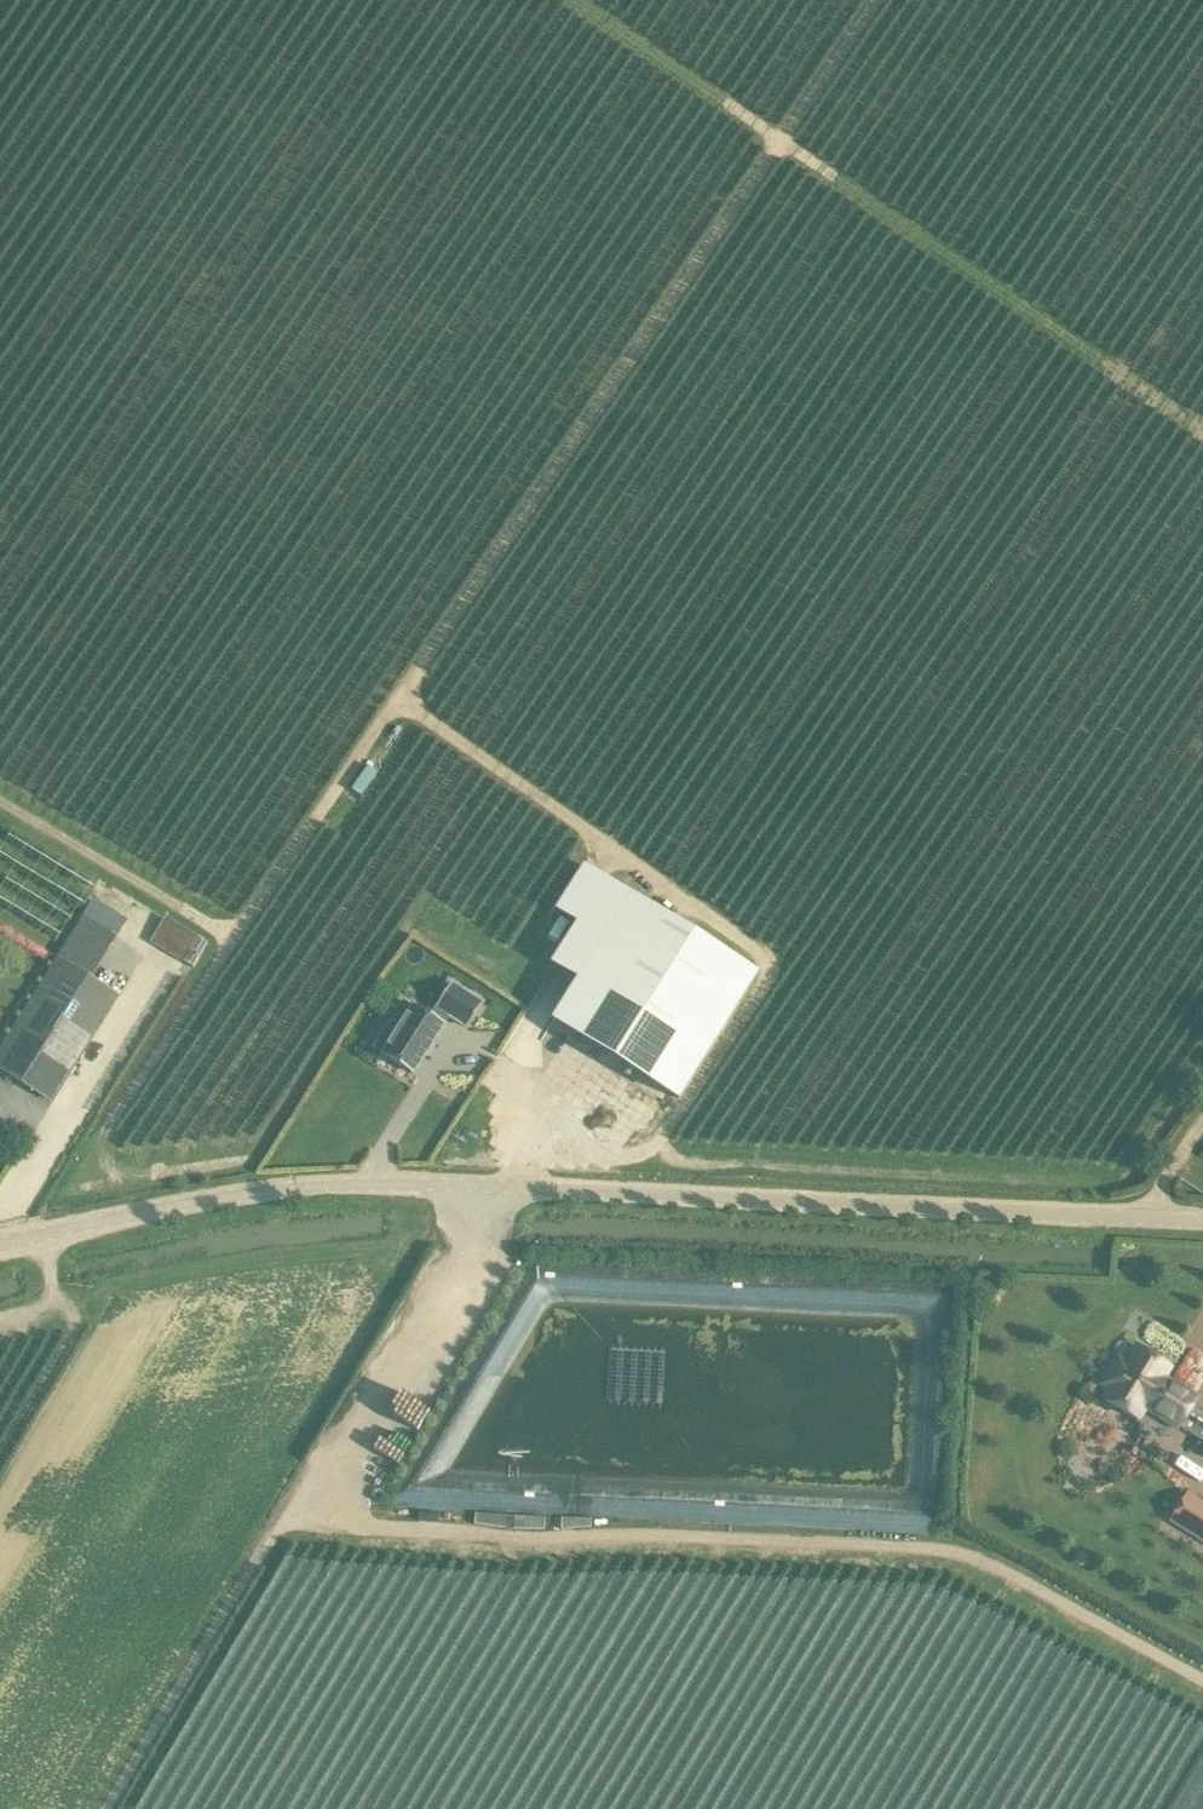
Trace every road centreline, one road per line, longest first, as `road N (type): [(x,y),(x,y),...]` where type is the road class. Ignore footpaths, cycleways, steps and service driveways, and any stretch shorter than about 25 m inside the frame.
road 1 (track): [(876,0),(108,1122)]
road 2 (unclassified): [(1202,1222),(380,1183),(255,1191),(0,1244)]
road 3 (track): [(1202,1679),(984,1561),(933,1549),(590,1534),(541,1539),(349,1522),(293,1505)]
road 4 (track): [(521,1151),(603,1158),(637,1153),(657,1140),(767,969),(763,957),(396,698)]
road 5 (track): [(1202,430),(574,0)]
road 6 (track): [(483,1187),(440,1275),(220,1612),(103,1808)]
road 7 (track): [(232,937),(0,801)]
road 8 (track): [(0,1459),(75,1333),(77,1323),(57,1294)]

